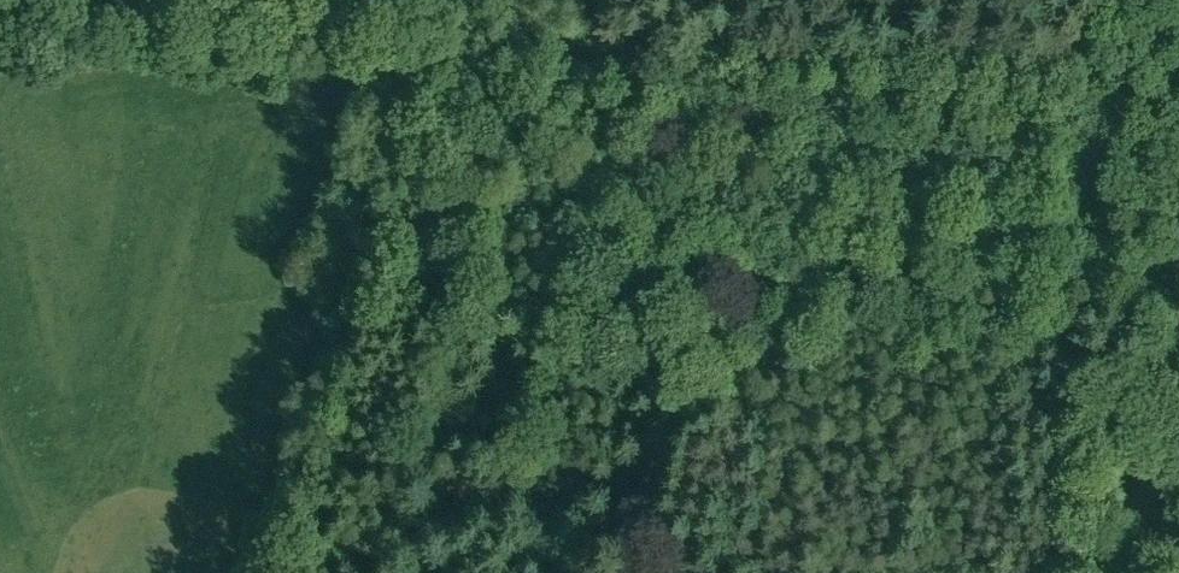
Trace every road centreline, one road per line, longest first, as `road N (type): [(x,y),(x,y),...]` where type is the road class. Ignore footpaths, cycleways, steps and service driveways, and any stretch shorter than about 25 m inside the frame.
road 1 (track): [(1133,572),(1178,461)]

